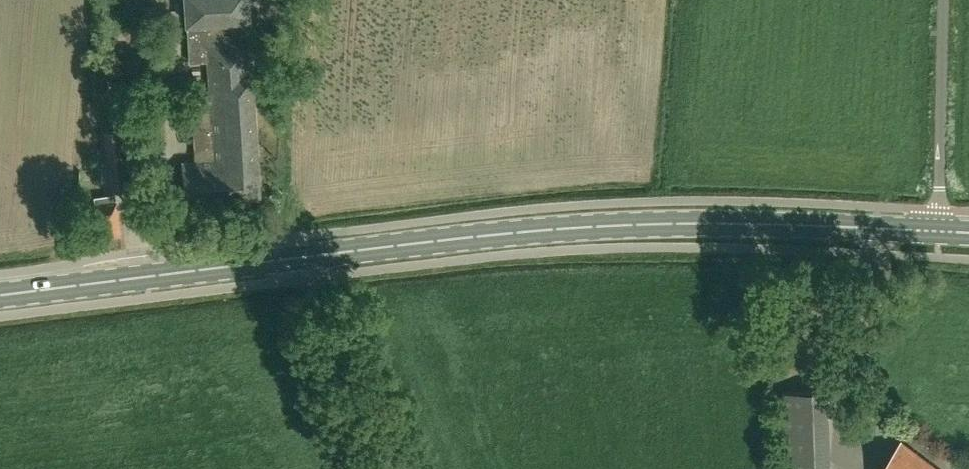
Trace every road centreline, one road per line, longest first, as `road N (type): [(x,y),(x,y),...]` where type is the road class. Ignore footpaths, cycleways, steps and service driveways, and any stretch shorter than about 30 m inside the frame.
road 1 (secondary): [(294,260),(632,225),(936,232)]
road 2 (secondary): [(0,296),(294,260)]
road 3 (unclassified): [(936,232),(941,0)]
road 4 (unclassified): [(395,468),(294,260)]

